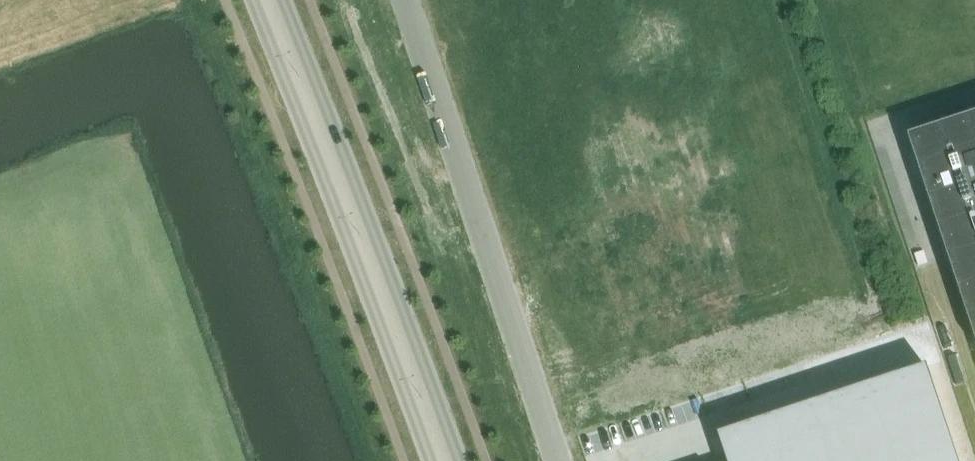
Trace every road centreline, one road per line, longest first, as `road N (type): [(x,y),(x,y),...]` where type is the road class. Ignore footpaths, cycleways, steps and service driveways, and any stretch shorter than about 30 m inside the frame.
road 1 (secondary): [(248,0),(417,460)]
road 2 (secondary): [(449,460),(281,0)]
road 3 (unclassified): [(406,0),(557,460)]

